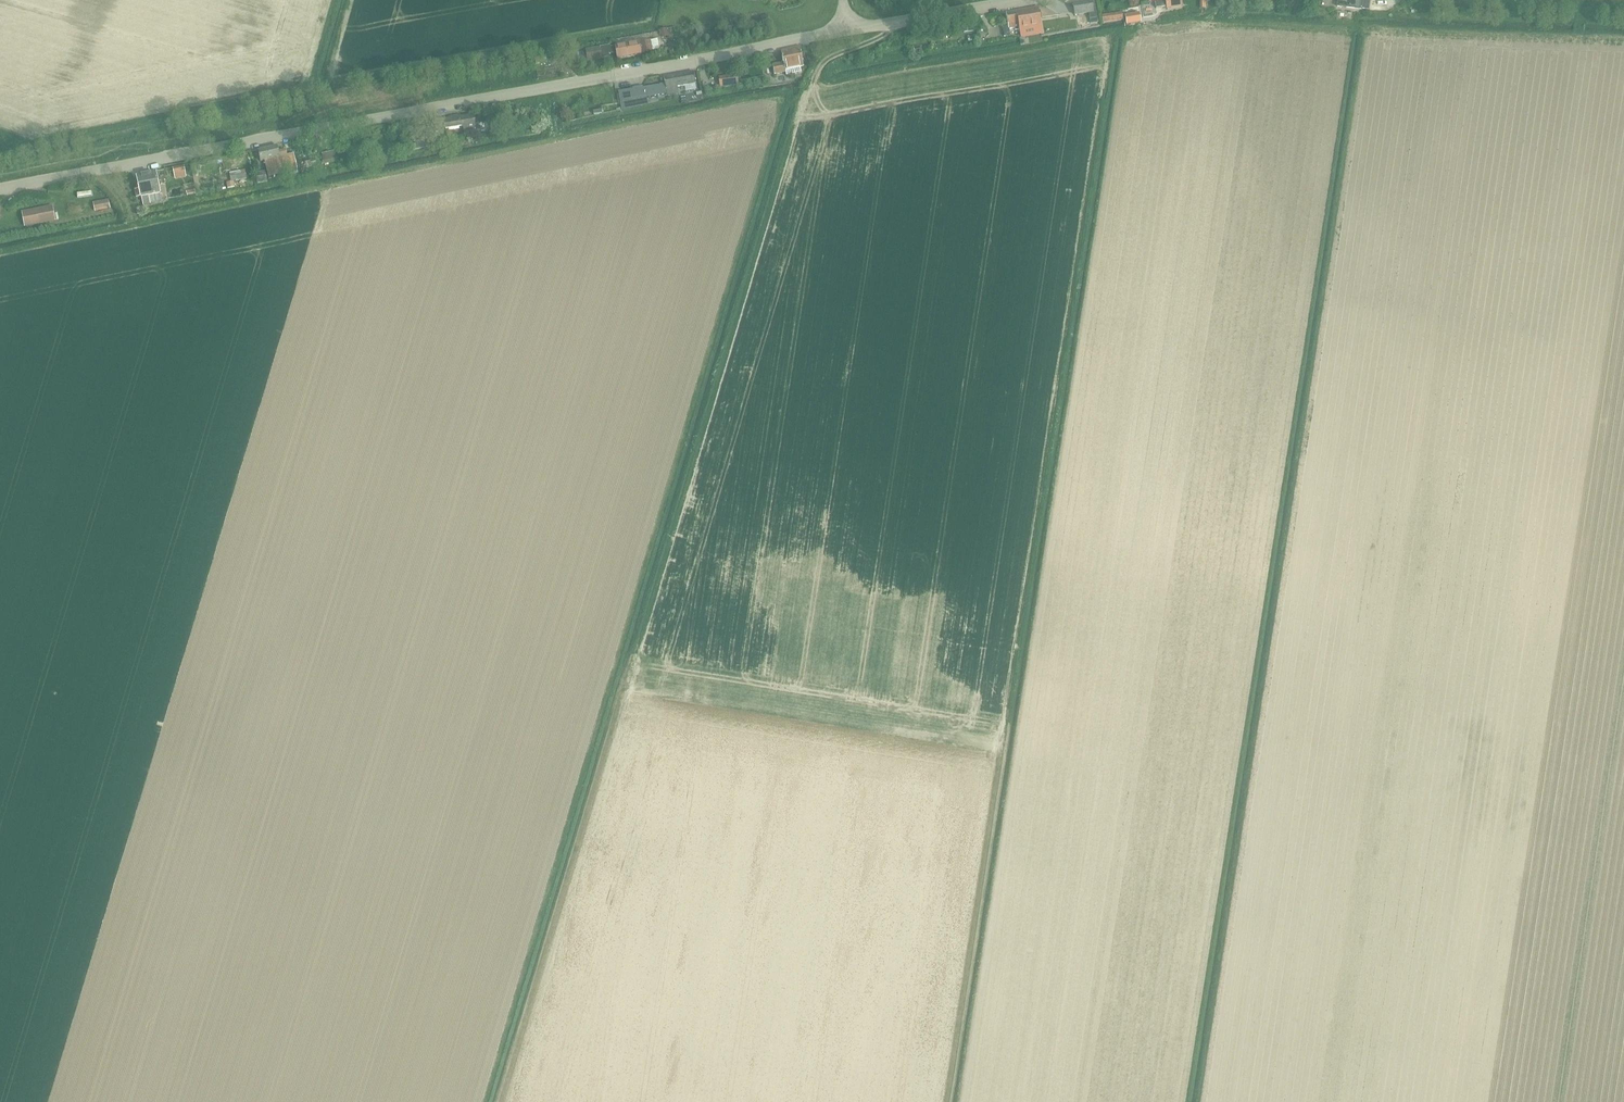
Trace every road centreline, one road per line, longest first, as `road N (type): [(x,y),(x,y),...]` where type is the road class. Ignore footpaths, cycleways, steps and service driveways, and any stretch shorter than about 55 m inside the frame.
road 1 (unclassified): [(0,190),(844,30)]
road 2 (unclassified): [(844,30),(1020,0)]

